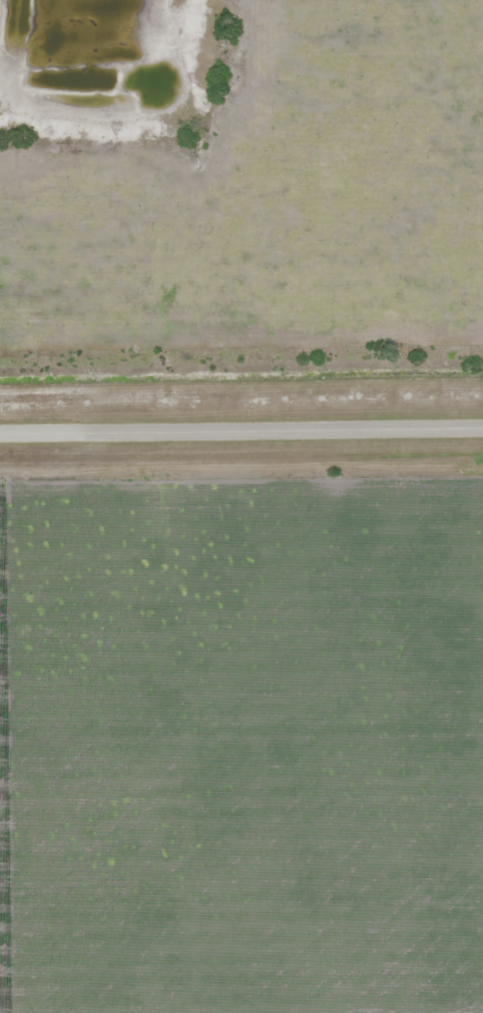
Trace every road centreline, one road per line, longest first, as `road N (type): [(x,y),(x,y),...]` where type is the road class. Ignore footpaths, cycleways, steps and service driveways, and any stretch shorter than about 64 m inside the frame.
road 1 (tertiary): [(0,437),(482,432)]

